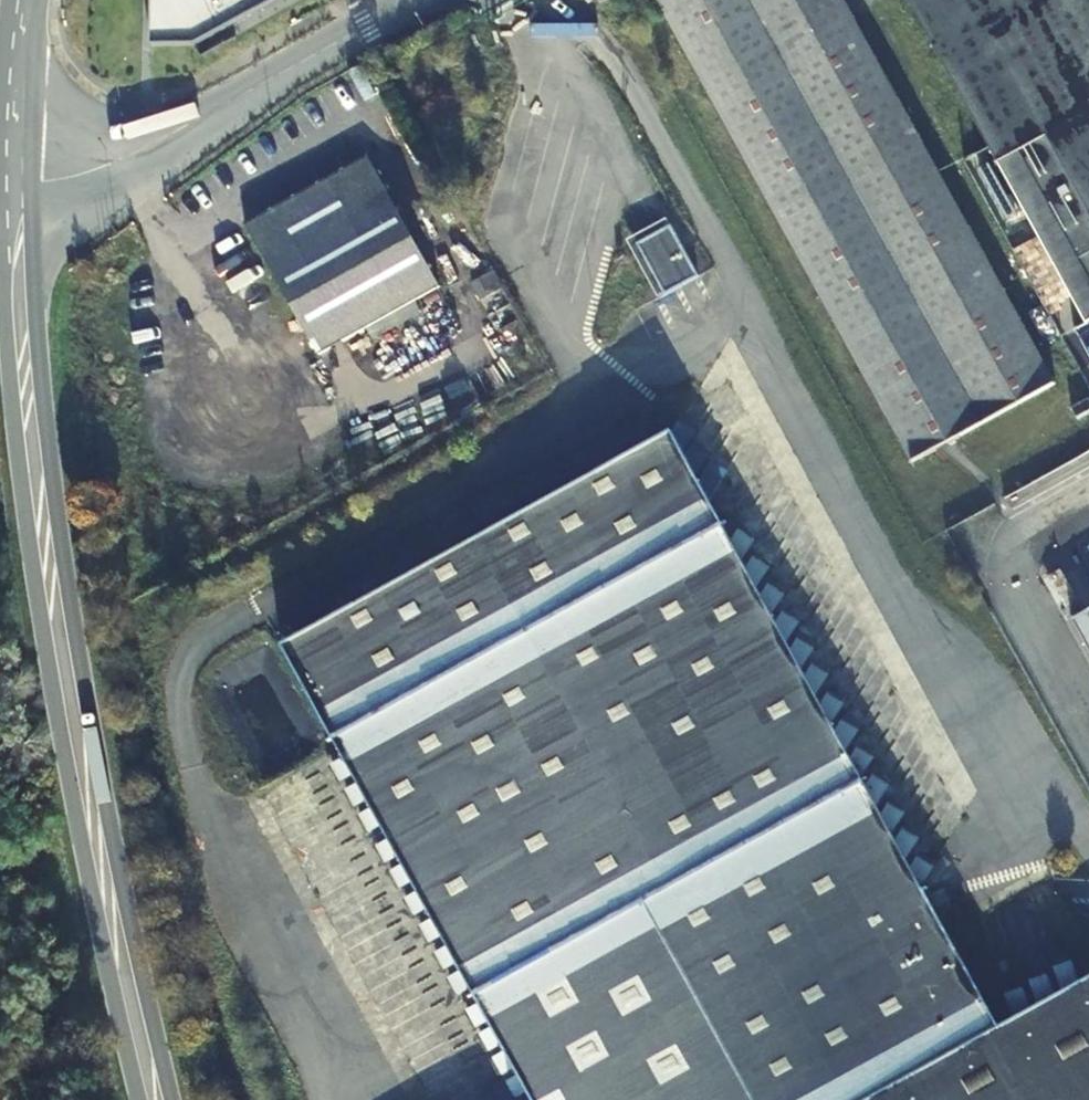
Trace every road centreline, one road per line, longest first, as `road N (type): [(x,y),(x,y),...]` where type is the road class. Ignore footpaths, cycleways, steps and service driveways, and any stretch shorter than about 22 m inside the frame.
road 1 (secondary): [(153,1099),(45,559),(11,184)]
road 2 (unclassified): [(11,184),(77,175),(128,156),(414,0)]
road 3 (secondary): [(11,184),(24,0)]

